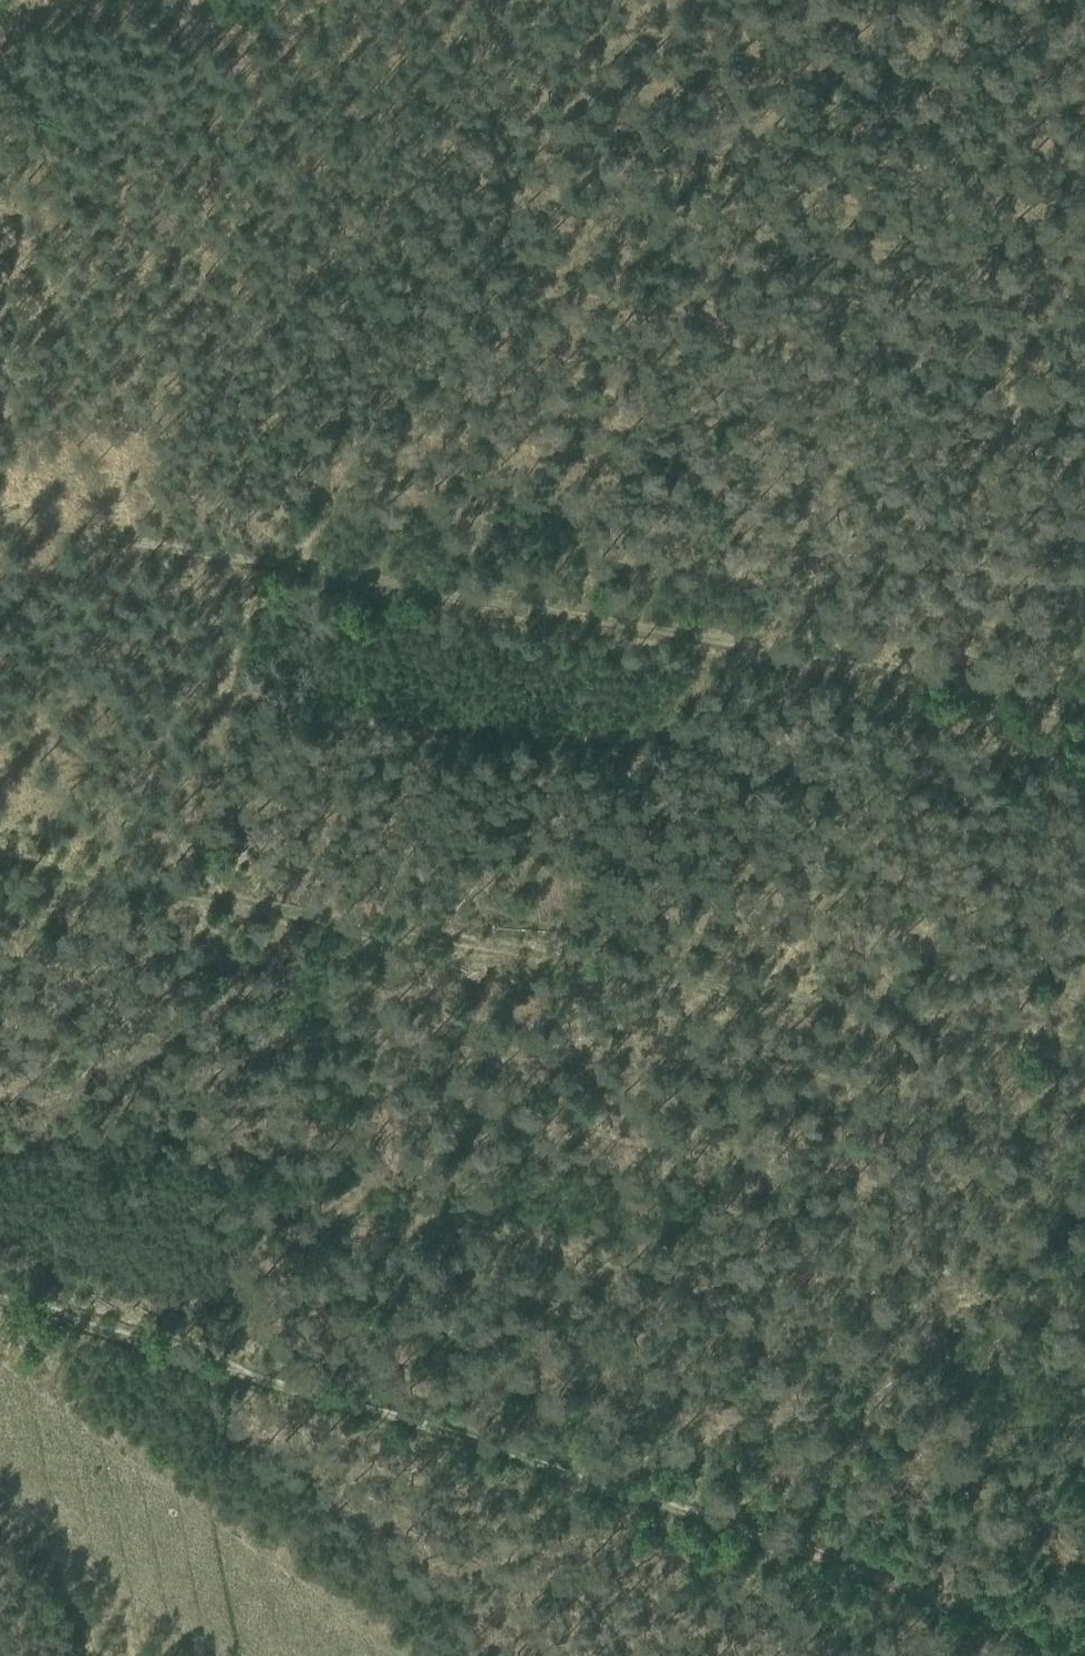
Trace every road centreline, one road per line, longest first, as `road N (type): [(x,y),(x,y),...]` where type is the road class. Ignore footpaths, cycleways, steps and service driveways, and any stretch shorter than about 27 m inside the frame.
road 1 (track): [(0,1291),(1084,1632)]

